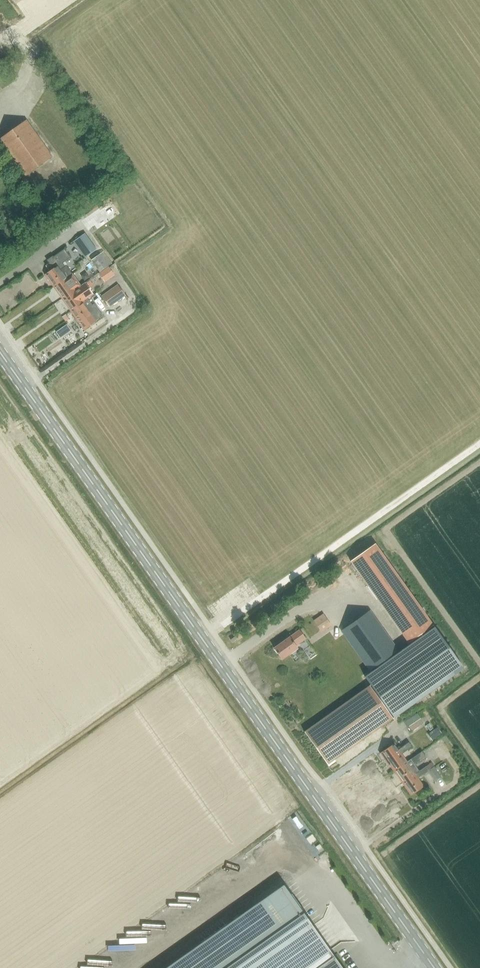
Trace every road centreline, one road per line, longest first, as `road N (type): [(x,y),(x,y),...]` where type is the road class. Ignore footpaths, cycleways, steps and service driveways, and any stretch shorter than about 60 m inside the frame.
road 1 (secondary): [(434,967),(0,353)]

